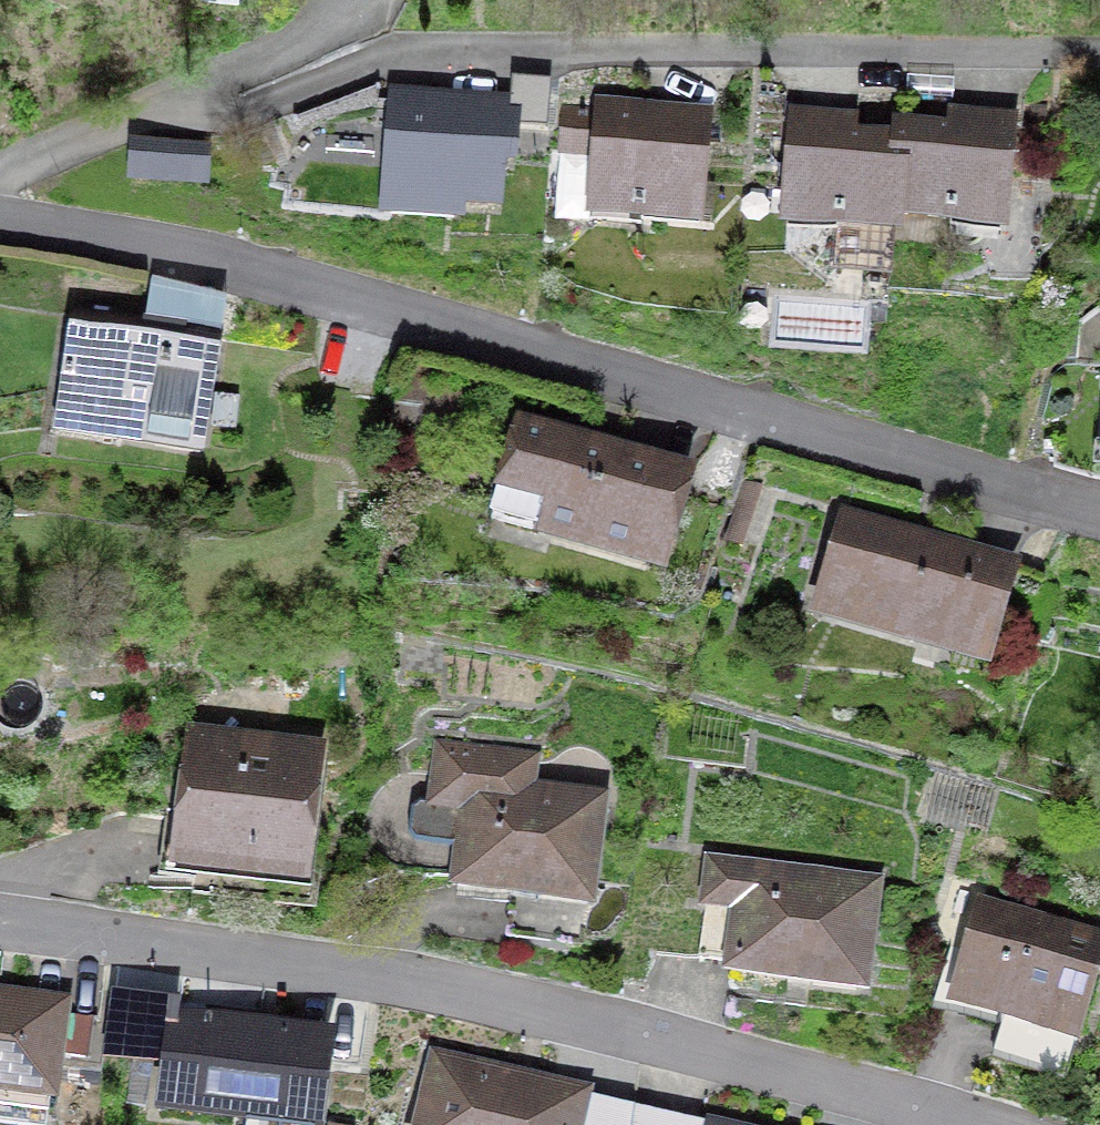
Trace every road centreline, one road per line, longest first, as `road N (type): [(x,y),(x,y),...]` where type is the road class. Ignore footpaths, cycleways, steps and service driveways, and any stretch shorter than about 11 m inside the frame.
road 1 (residential): [(0,214),(199,247),(1099,507)]
road 2 (residential): [(0,914),(388,977),(668,1039),(974,1124)]
road 3 (residential): [(1099,51),(376,57),(233,118),(158,106)]
road 4 (residential): [(356,0),(358,9),(158,106)]
road 5 (residential): [(158,106),(0,183)]

